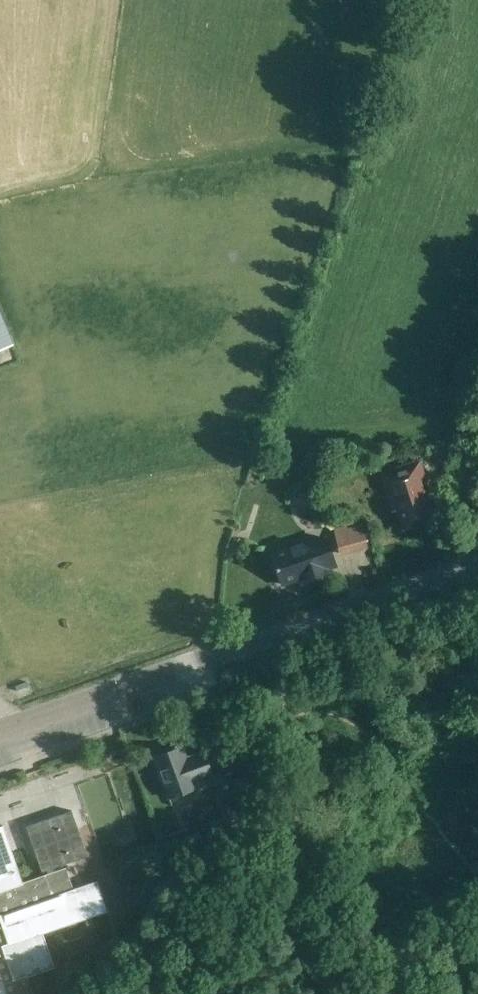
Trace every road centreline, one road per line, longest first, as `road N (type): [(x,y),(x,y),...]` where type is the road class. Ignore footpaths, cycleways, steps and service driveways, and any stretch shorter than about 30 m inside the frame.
road 1 (tertiary): [(0,730),(477,565)]

